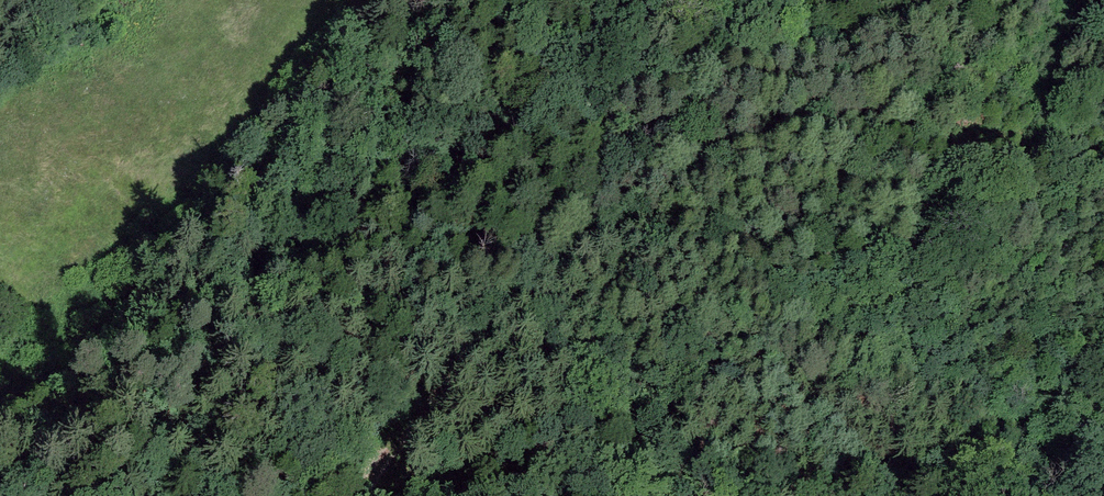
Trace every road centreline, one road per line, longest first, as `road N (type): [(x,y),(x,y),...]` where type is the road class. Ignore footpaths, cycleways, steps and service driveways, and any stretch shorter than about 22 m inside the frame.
road 1 (track): [(0,414),(373,138),(504,101),(760,66),(936,0)]
road 2 (track): [(366,495),(528,290),(649,218),(712,161),(874,108),(955,69),(1019,0)]

